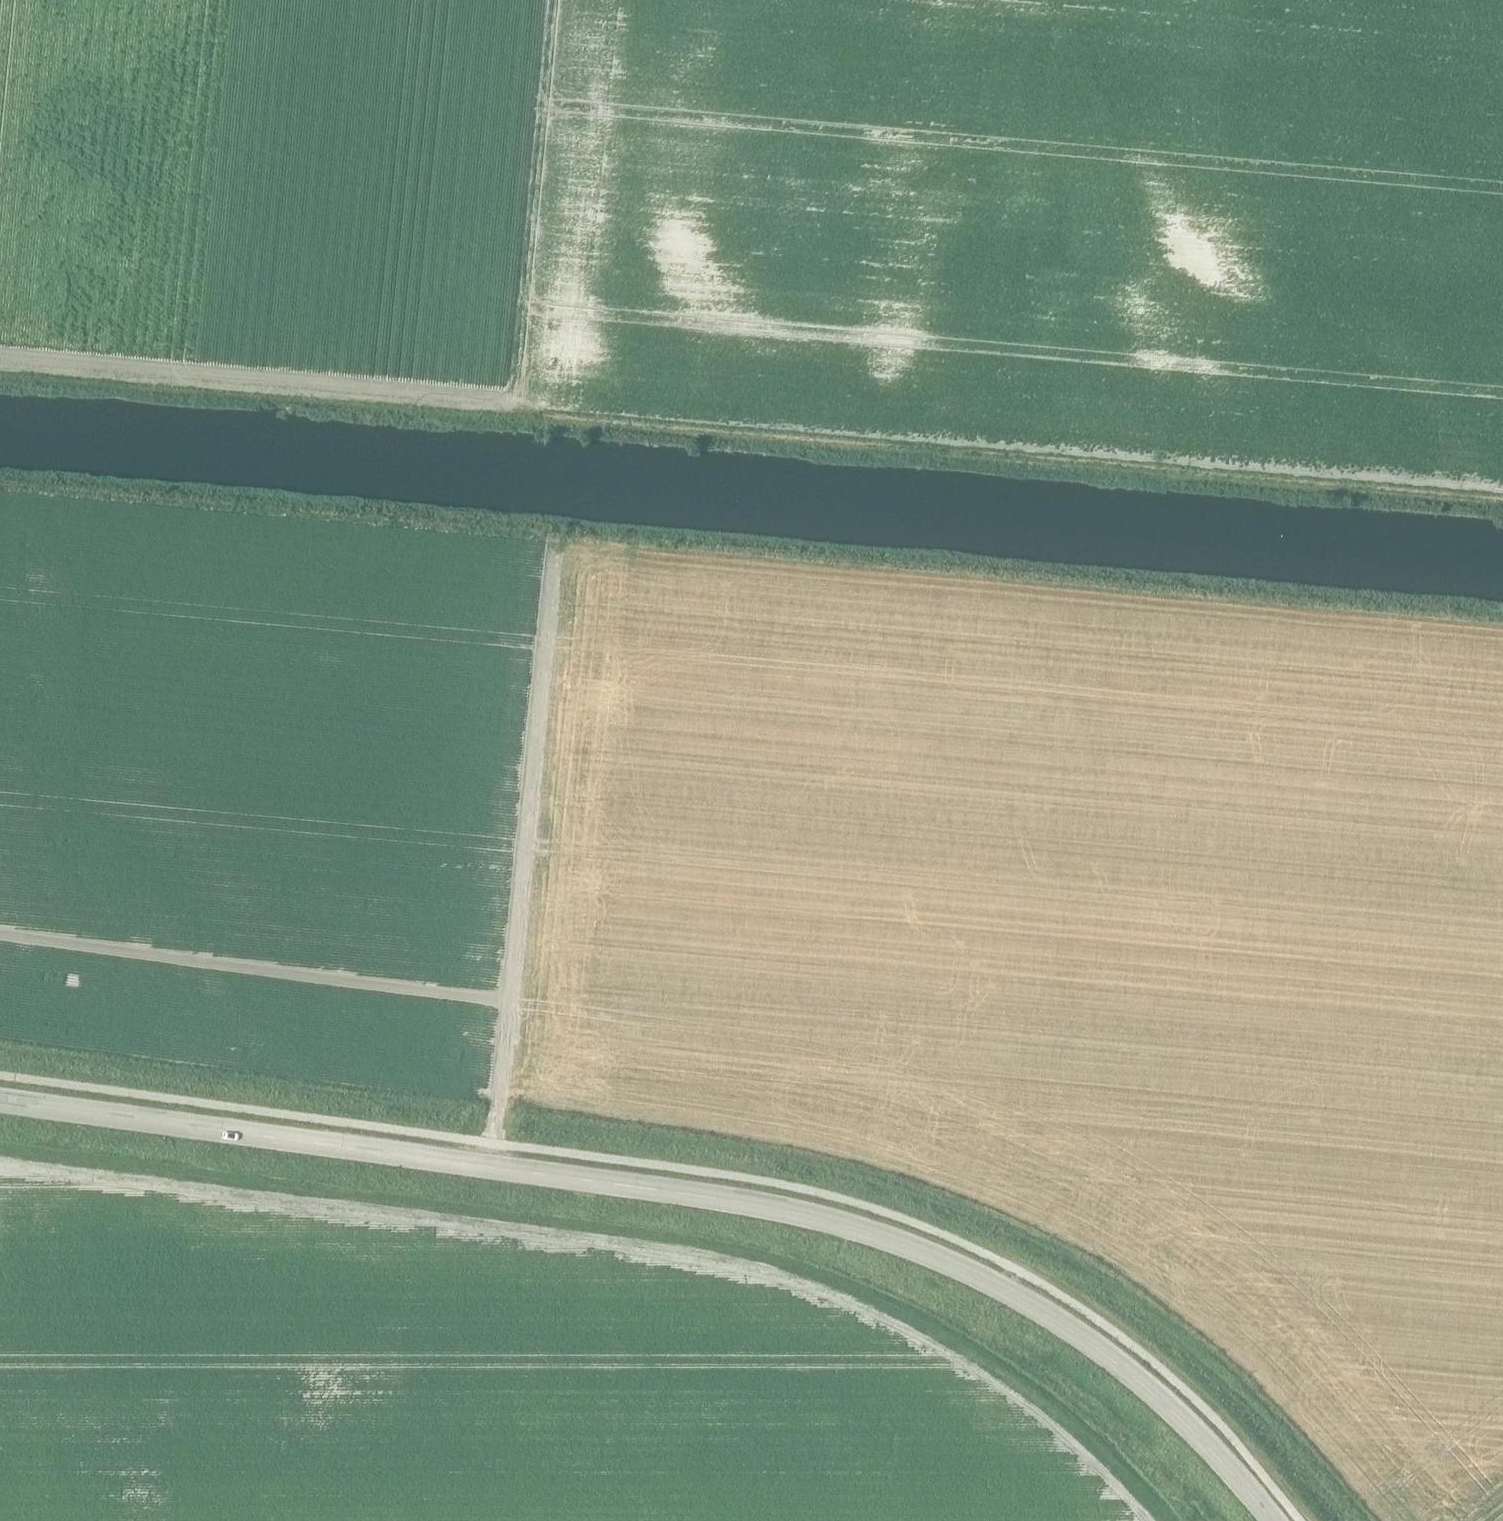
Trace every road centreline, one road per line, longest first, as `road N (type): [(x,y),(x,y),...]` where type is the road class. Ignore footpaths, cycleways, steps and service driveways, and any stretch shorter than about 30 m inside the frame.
road 1 (primary): [(1271,1520),(1189,1427),(1079,1337),(934,1257),(848,1226),(763,1206),(0,1101)]

